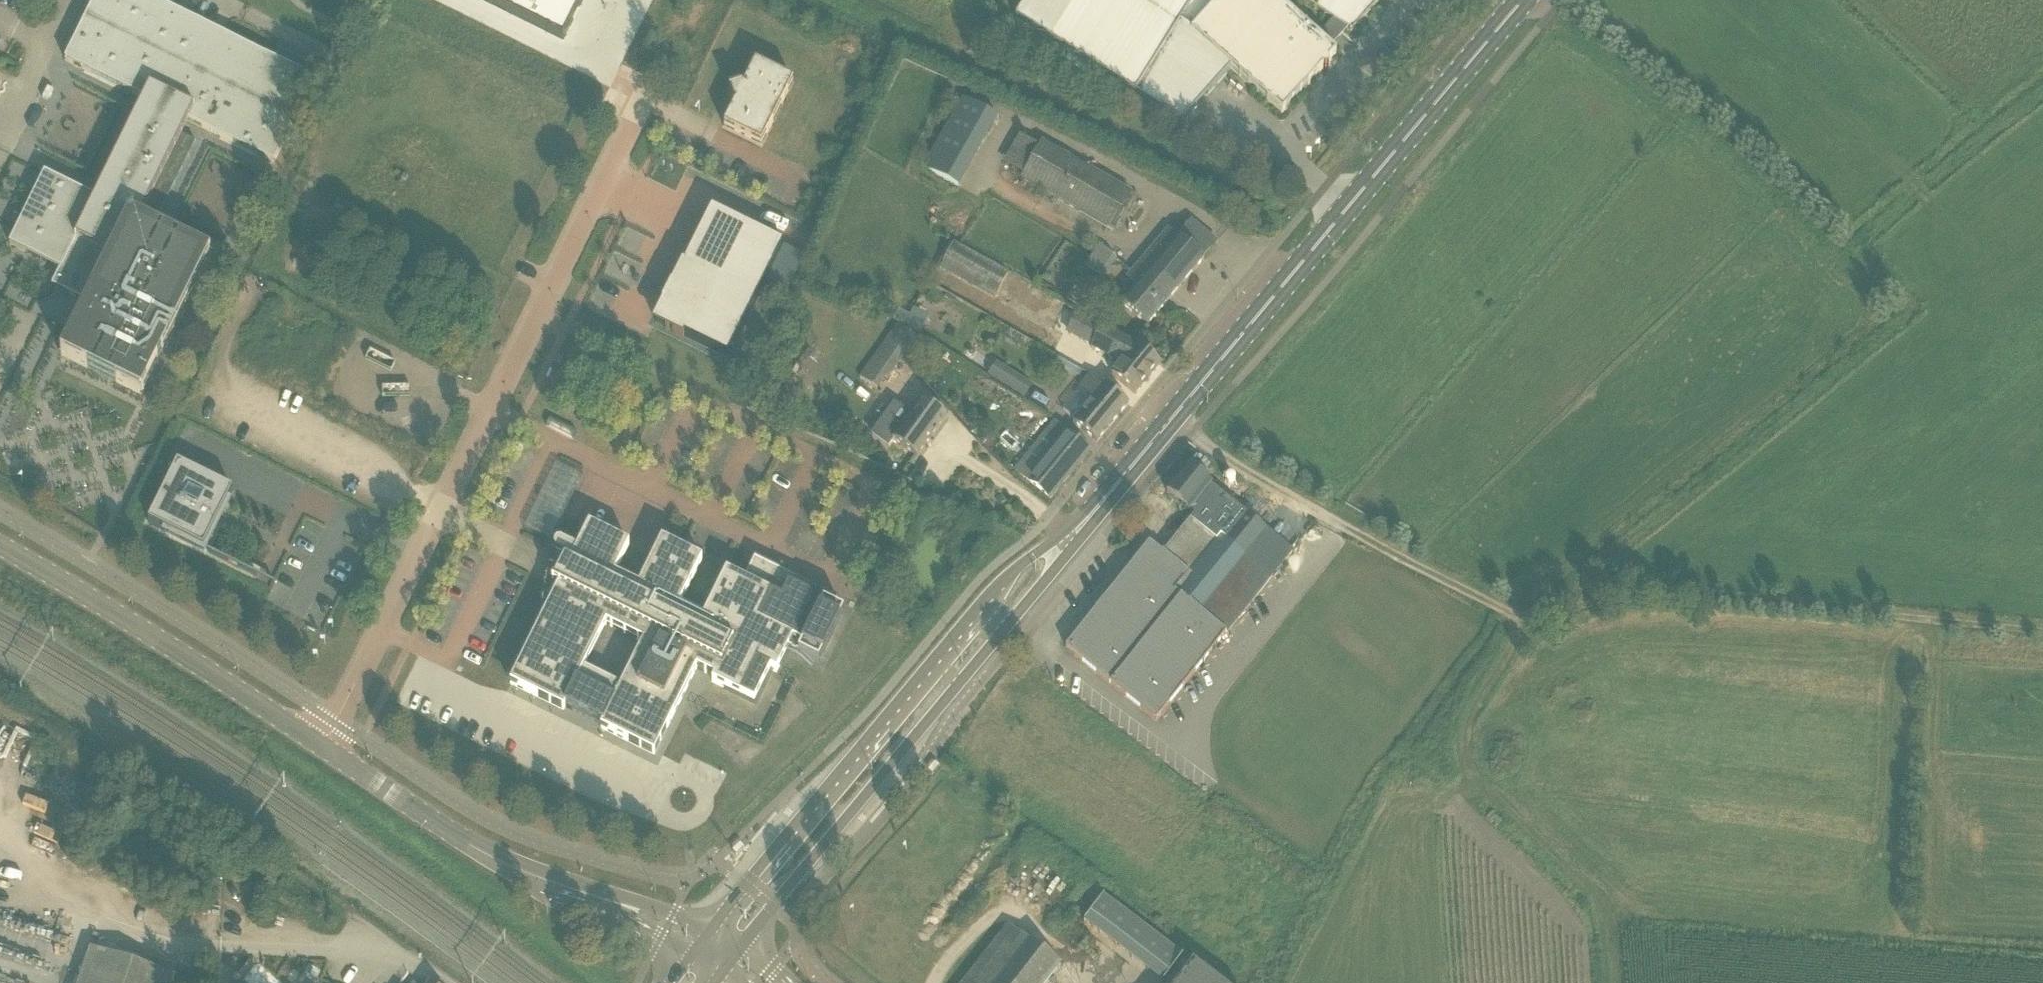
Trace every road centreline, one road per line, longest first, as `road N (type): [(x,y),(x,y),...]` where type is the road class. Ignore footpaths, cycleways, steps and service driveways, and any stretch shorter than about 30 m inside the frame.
road 1 (tertiary): [(705,942),(474,847),(0,545)]
road 2 (secondary): [(1099,506),(1520,0)]
road 3 (secondary): [(1099,506),(1006,579),(705,942)]
road 4 (secondary): [(732,958),(1031,599),(1099,506)]
road 5 (track): [(1508,610),(1545,622),(1645,604),(2042,627)]
road 6 (track): [(1192,435),(1445,586),(1508,610)]
road 7 (track): [(1405,760),(1508,610)]

